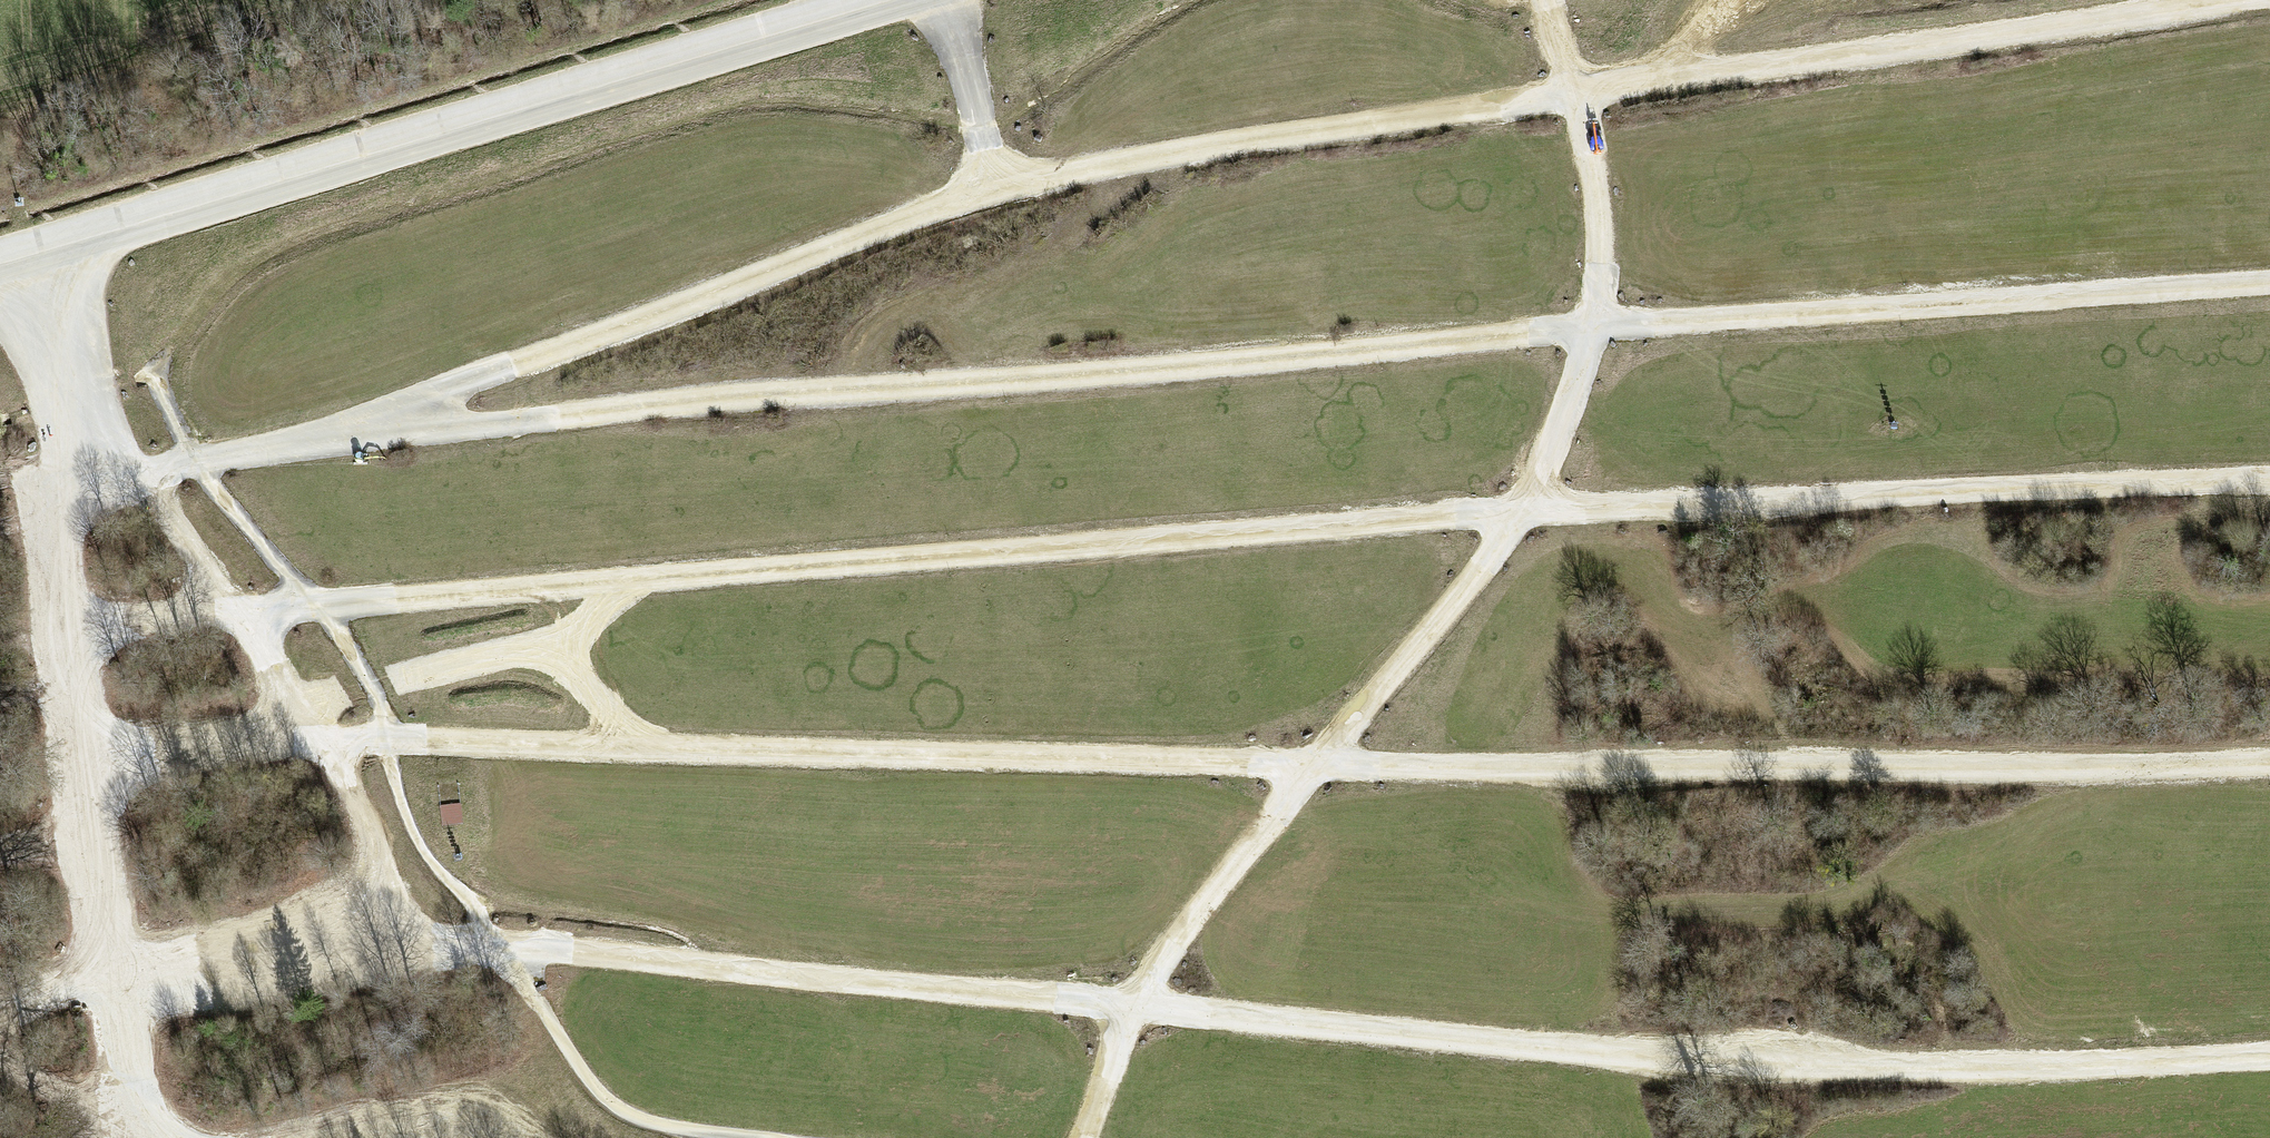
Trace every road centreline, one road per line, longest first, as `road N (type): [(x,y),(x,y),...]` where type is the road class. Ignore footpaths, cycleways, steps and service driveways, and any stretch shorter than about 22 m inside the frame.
road 1 (track): [(0,1017),(104,986),(431,945),(1134,1006),(1712,1069),(2001,1071),(2269,1060)]
road 2 (track): [(57,629),(467,586),(1296,524),(2269,484)]
road 3 (track): [(2269,282),(852,391),(384,433),(134,472),(85,462)]
road 4 (track): [(79,776),(330,742),(1524,772),(2269,768)]
road 5 (track): [(997,189),(1562,100),(2269,4)]
road 6 (track): [(1588,97),(1597,221),(1589,331),(1519,512),(1323,766),(1176,935),(1134,1006),(1088,1137)]
road 7 (track): [(191,462),(339,630),(390,728),(386,755),(419,844),(475,904),(609,1102),(644,1121),(757,1137)]
road 8 (track): [(384,433),(457,387),(997,189),(943,0)]
road 9 (track): [(141,1137),(111,1078),(69,700),(43,545),(85,462)]
road 10 (track): [(134,472),(330,742),(382,875),(431,945)]
road 11 (track): [(85,462),(41,240)]
road 12 (track): [(632,574),(565,646),(636,748)]

